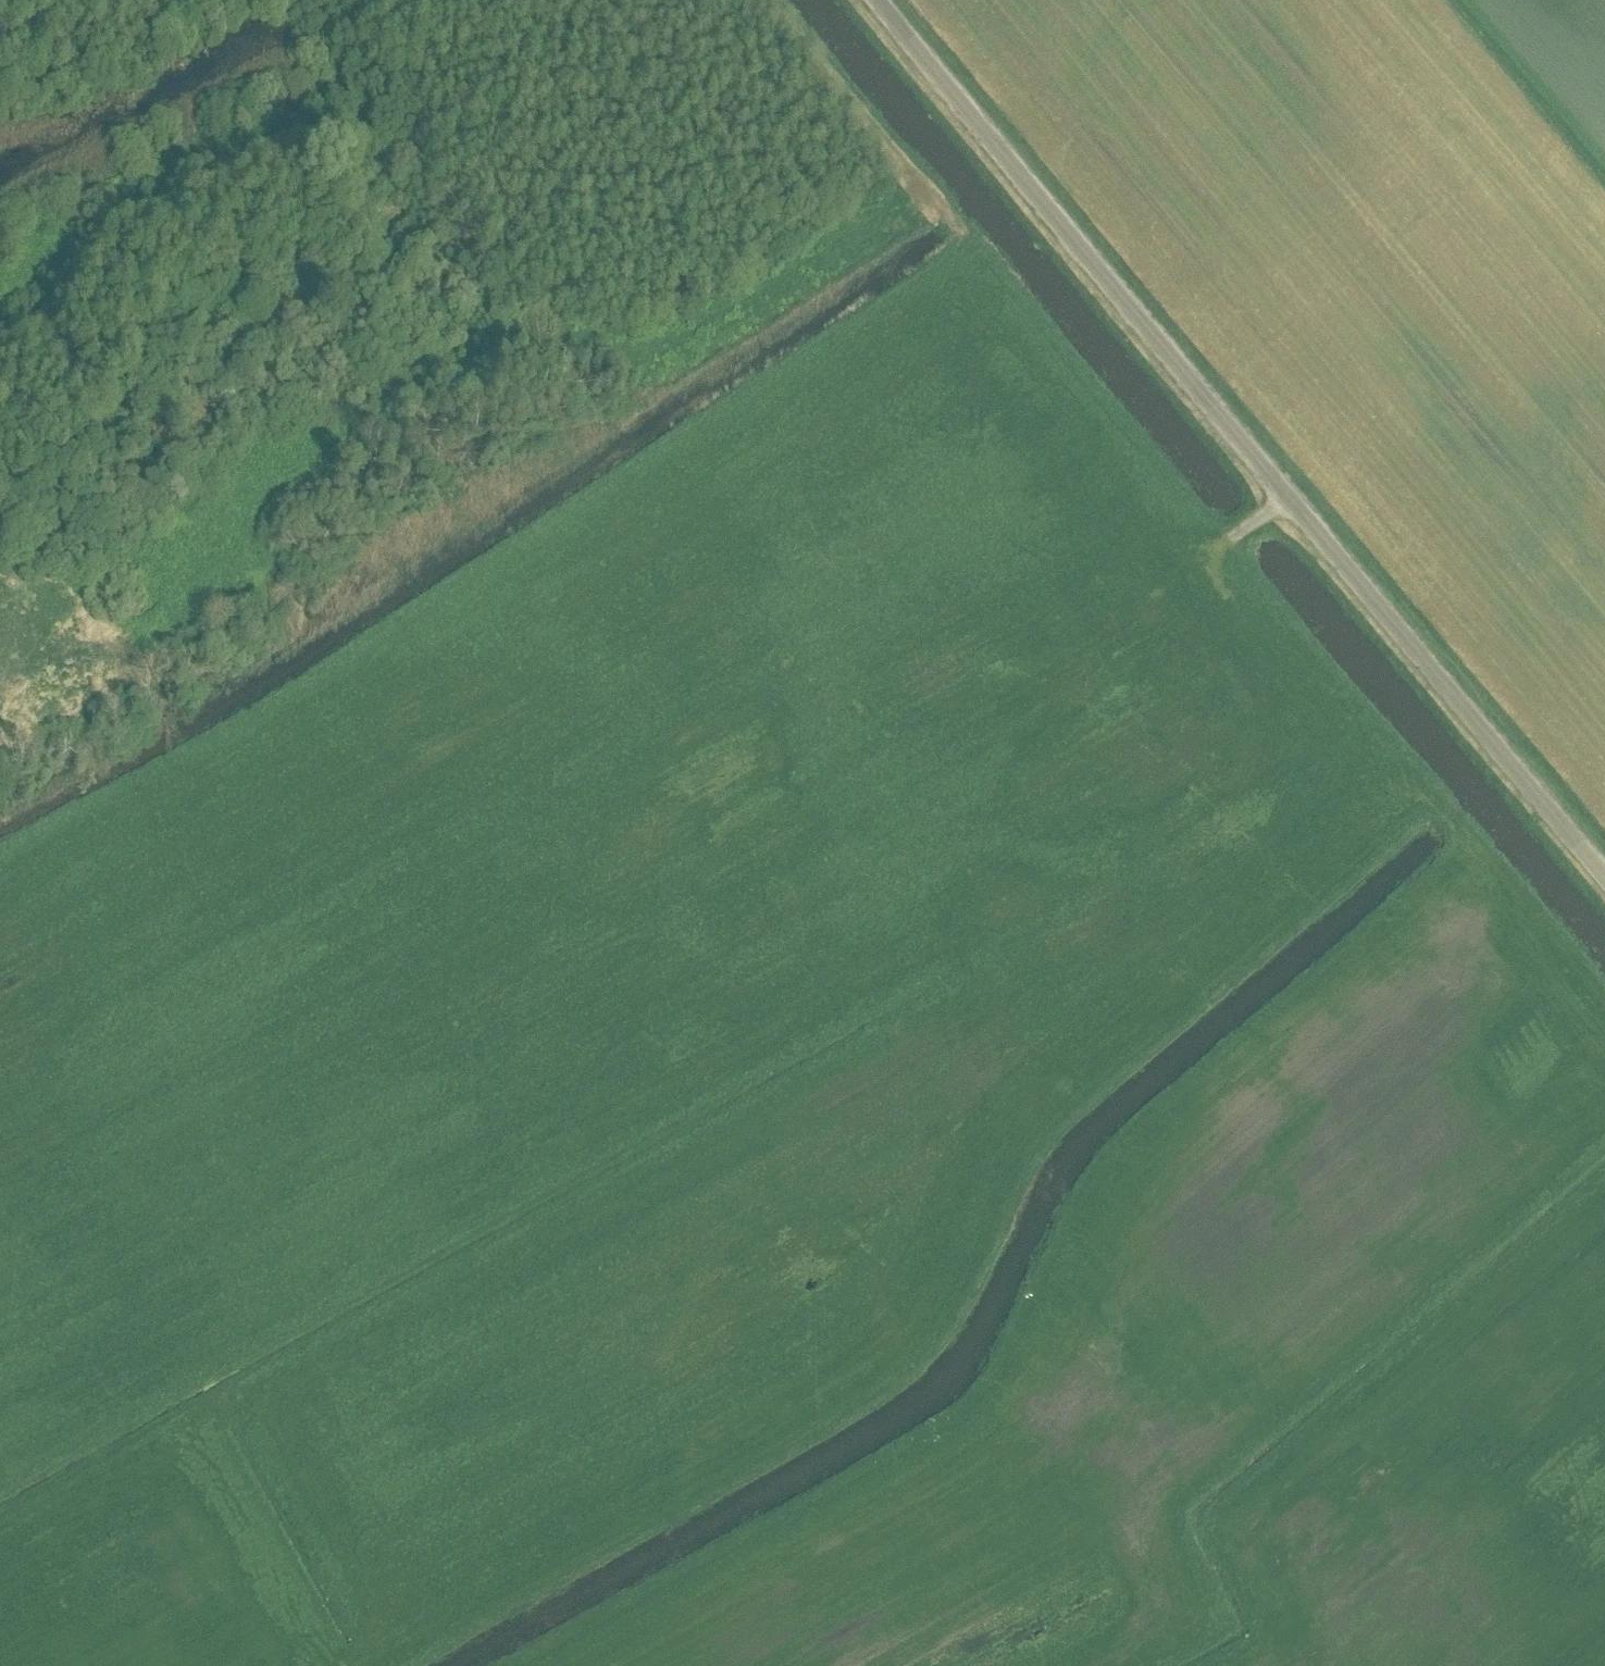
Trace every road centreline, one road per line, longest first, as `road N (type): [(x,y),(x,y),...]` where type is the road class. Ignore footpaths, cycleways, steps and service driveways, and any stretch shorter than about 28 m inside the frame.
road 1 (unclassified): [(877,0),(1578,847)]

